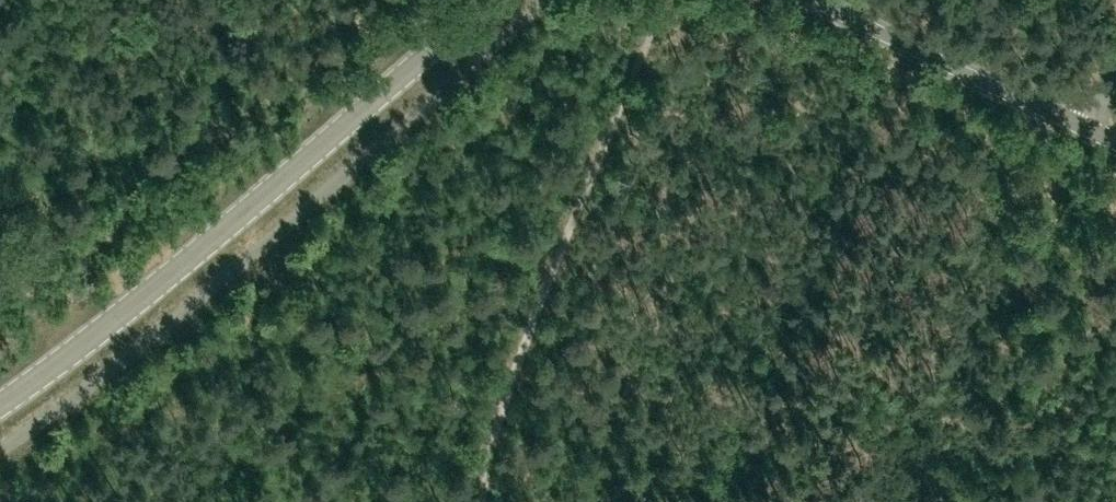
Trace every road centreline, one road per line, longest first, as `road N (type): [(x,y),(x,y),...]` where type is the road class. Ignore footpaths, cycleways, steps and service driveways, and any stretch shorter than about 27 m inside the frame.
road 1 (tertiary): [(0,403),(83,342),(487,0)]
road 2 (track): [(664,0),(484,439),(480,501)]
road 3 (tertiary): [(1083,129),(817,0)]

